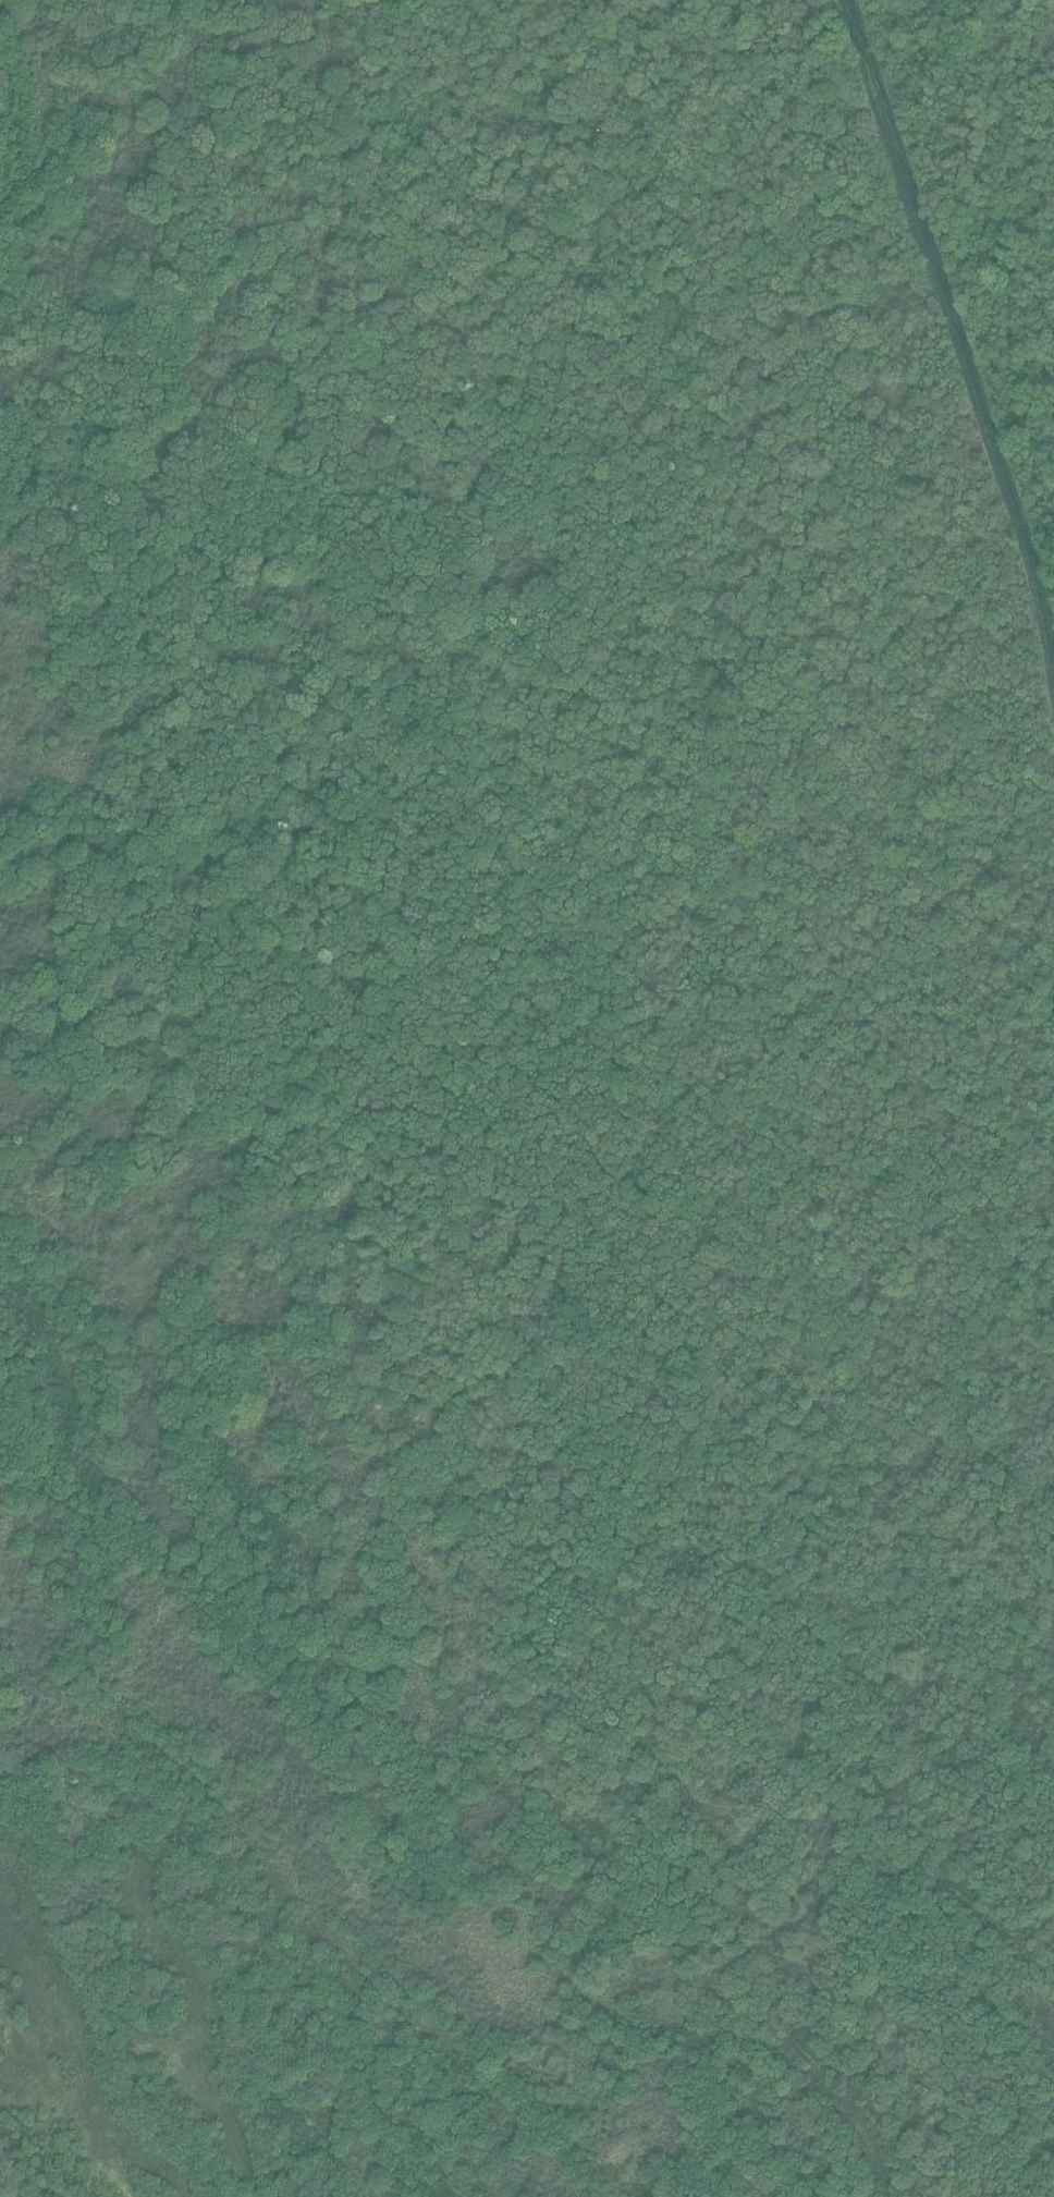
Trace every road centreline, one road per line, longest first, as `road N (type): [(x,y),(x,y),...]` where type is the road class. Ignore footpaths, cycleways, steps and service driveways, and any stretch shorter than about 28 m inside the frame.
road 1 (track): [(1053,631),(1032,504),(865,0)]

